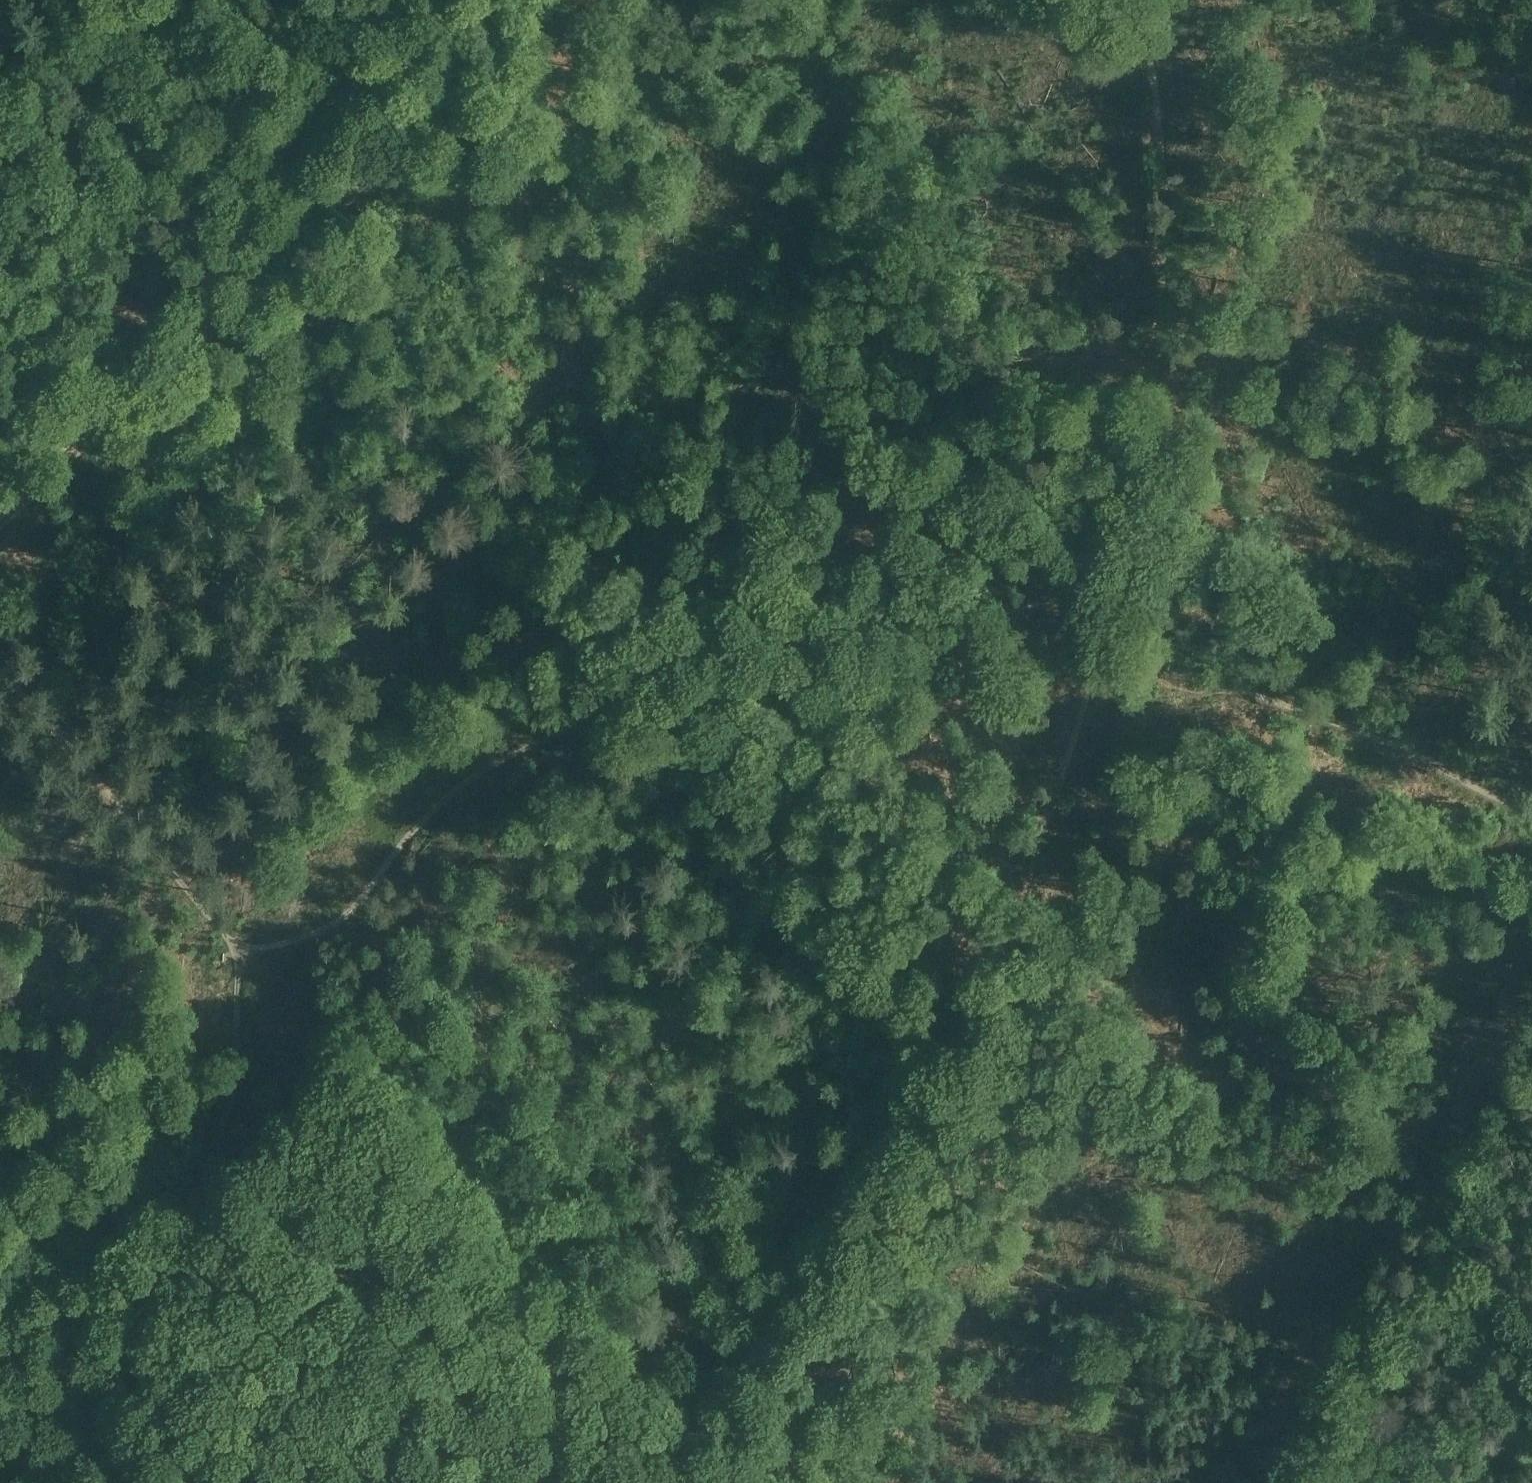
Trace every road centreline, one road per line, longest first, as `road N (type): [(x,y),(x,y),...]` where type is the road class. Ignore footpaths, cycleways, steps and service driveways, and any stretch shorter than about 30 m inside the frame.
road 1 (track): [(1093,654),(960,646),(822,652),(704,677),(588,715),(443,812),(365,906),(324,930),(243,949)]
road 2 (track): [(687,1482),(958,1069),(1093,654)]
road 3 (track): [(1093,654),(1086,422),(1070,281),(1016,0)]
road 4 (track): [(243,949),(230,1087),(213,1164),(37,1482)]
road 5 (track): [(1531,822),(1275,698),(1093,654)]
road 6 (track): [(243,949),(143,850),(0,679)]

